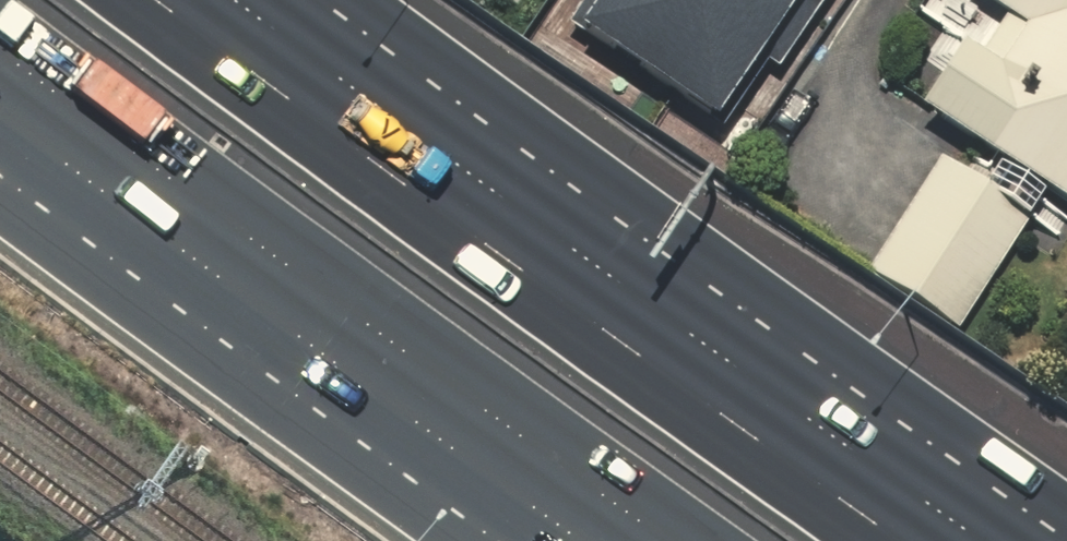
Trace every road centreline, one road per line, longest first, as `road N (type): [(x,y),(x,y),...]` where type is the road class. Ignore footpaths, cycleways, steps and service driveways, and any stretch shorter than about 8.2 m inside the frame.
road 1 (motorway): [(169,0),(916,540)]
road 2 (motorway): [(675,540),(0,49)]

